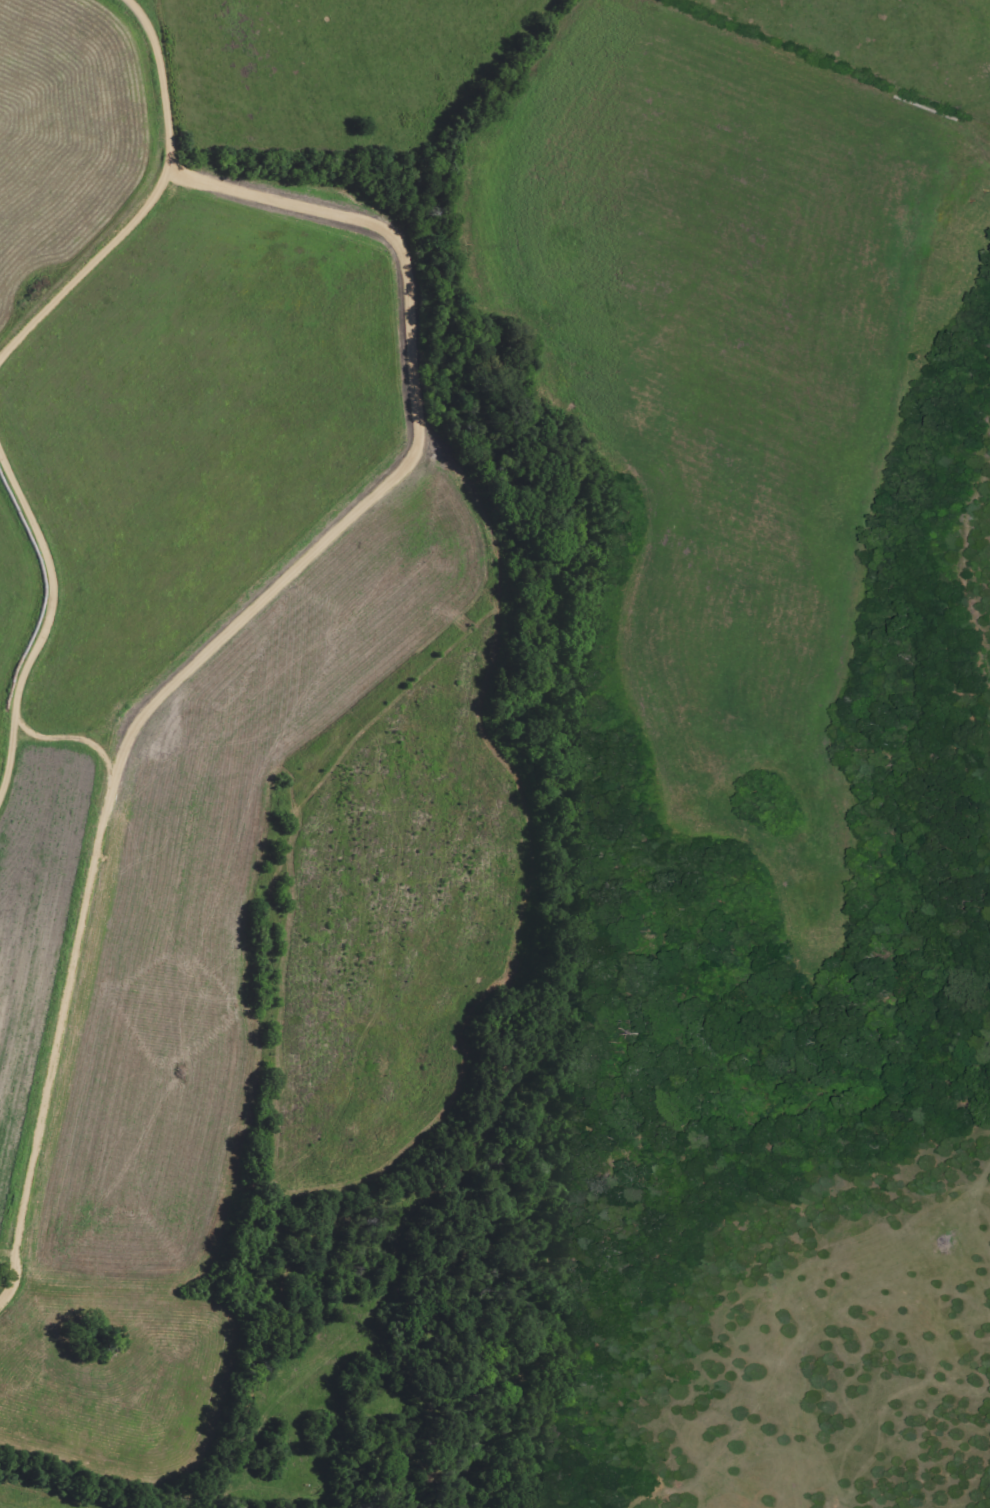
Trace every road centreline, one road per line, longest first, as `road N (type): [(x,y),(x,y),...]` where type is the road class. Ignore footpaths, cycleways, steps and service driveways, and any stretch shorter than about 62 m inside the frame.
road 1 (residential): [(0,359),(167,182),(172,150),(155,36),(132,0)]
road 2 (residential): [(0,804),(21,686),(53,591),(49,556),(0,448)]

